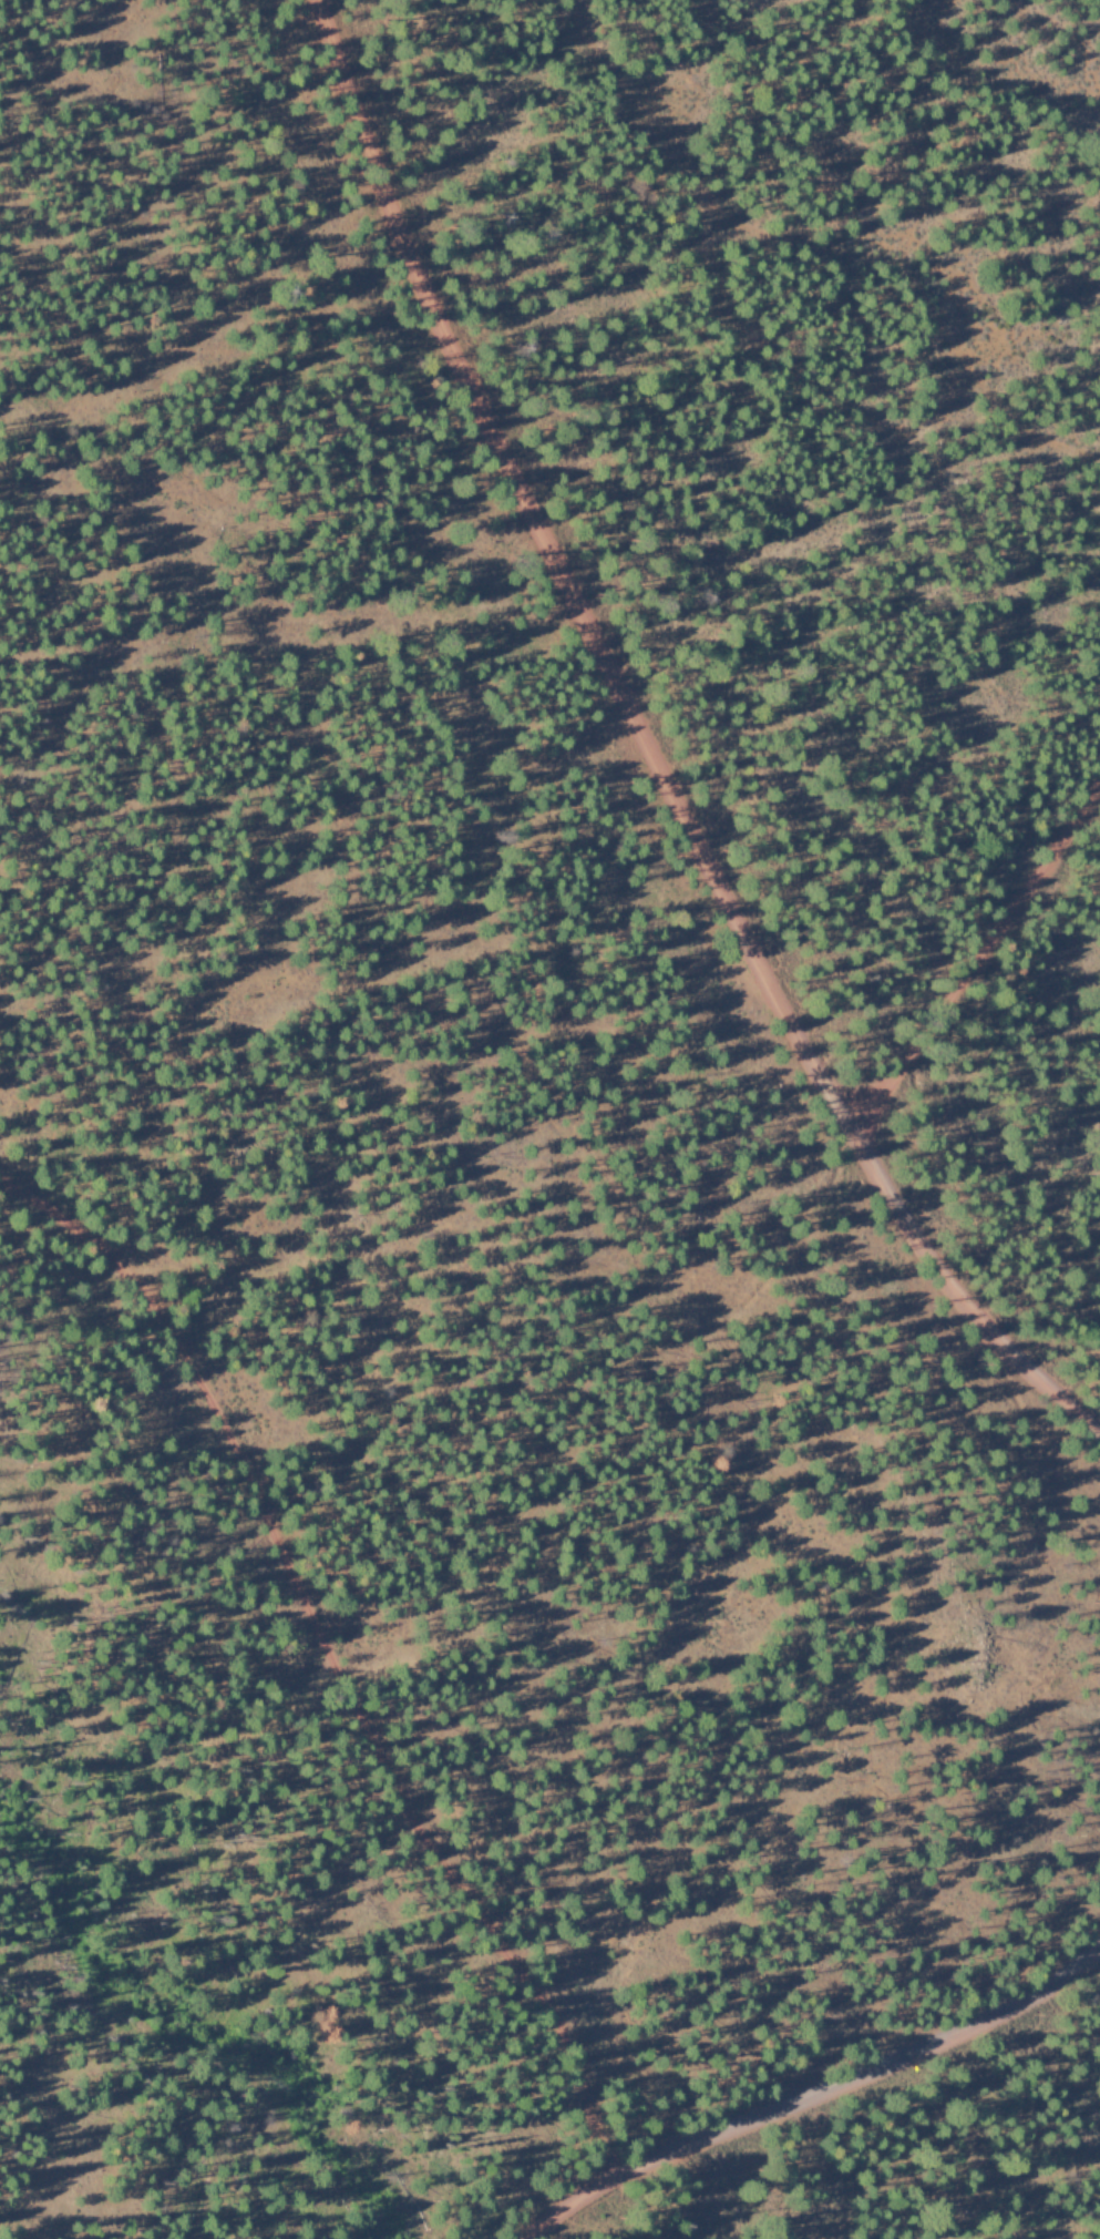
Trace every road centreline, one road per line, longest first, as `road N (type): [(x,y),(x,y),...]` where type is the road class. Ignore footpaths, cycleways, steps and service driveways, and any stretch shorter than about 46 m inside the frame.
road 1 (residential): [(1099,1439),(978,1313),(850,1149),(438,331),(315,0)]
road 2 (track): [(613,2172),(575,2079),(479,1904),(390,1798),(297,1581),(151,1299),(121,1264),(0,1187)]
road 3 (residential): [(523,2238),(587,2185),(1019,2007),(1099,1947)]
road 4 (track): [(850,1149),(1099,786)]

